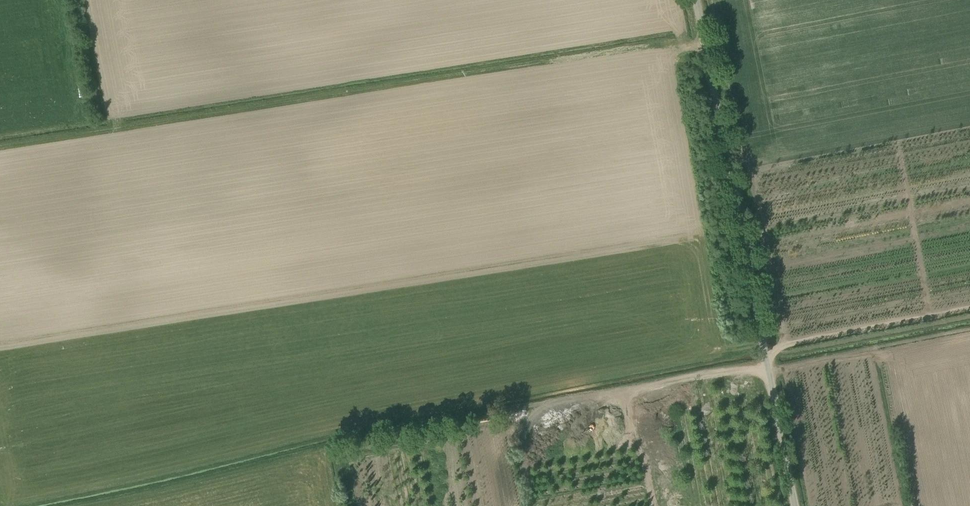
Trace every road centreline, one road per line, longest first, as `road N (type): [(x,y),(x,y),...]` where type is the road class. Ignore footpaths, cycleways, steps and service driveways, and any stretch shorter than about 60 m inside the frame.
road 1 (unclassified): [(792,505),(694,0)]

